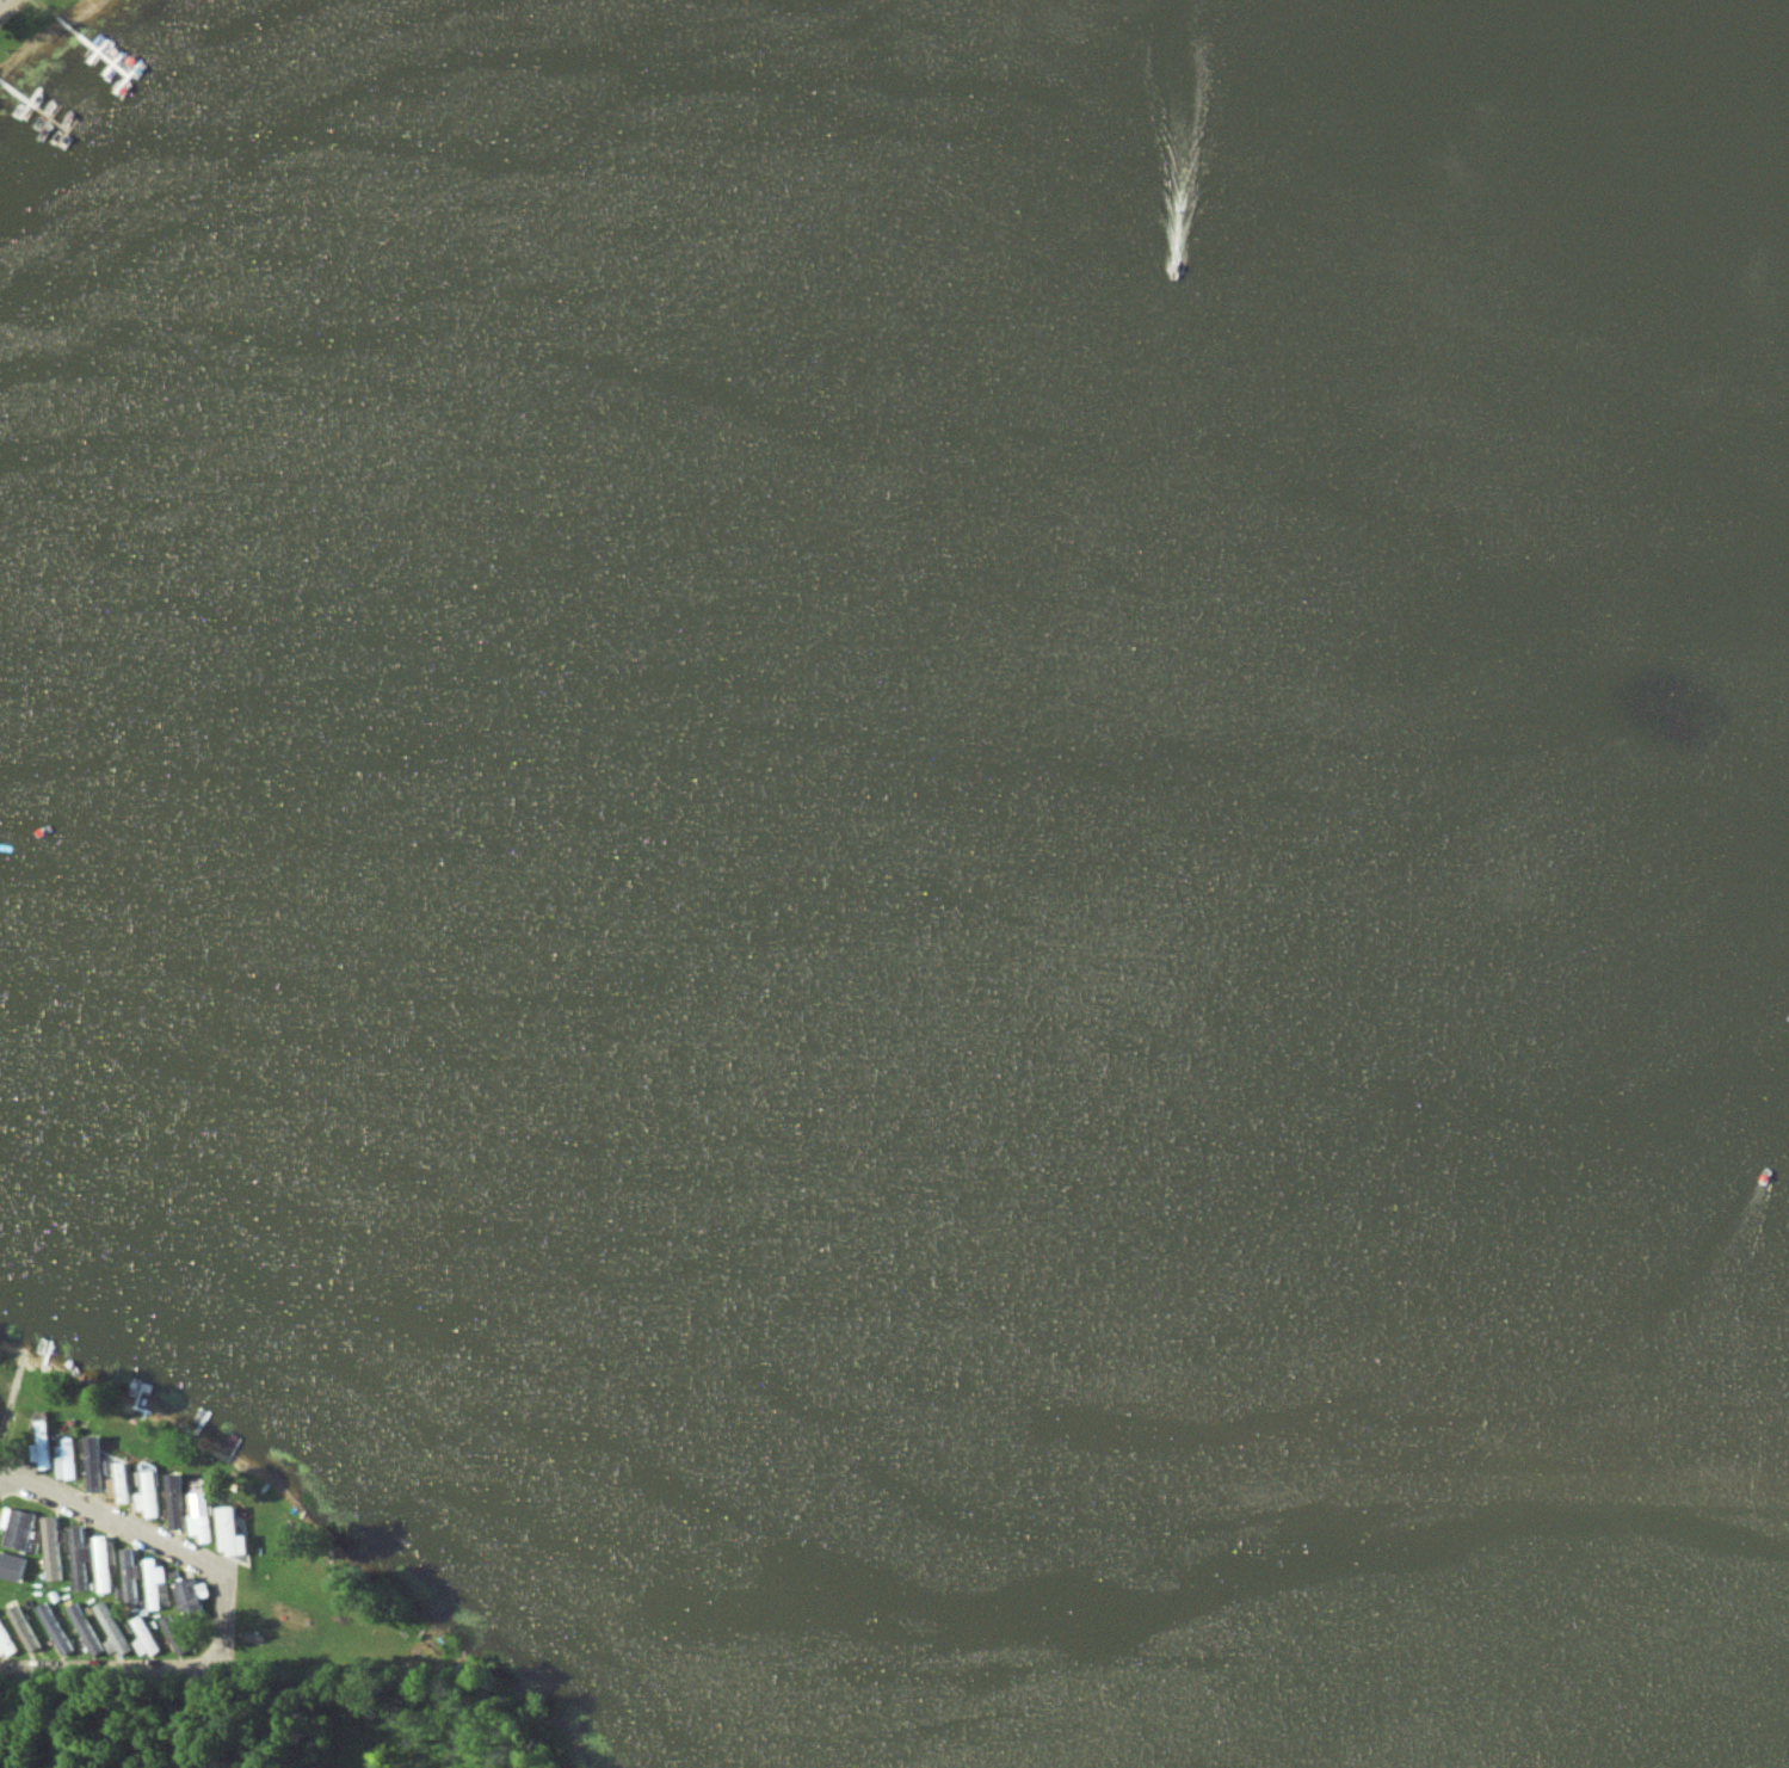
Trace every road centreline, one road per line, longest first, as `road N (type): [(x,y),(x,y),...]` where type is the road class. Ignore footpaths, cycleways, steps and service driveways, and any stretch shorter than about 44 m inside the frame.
road 1 (residential): [(0,1471),(197,1557),(221,1576),(232,1597),(221,1651)]
road 2 (residential): [(221,1651),(202,1664),(156,1668),(0,1666)]

